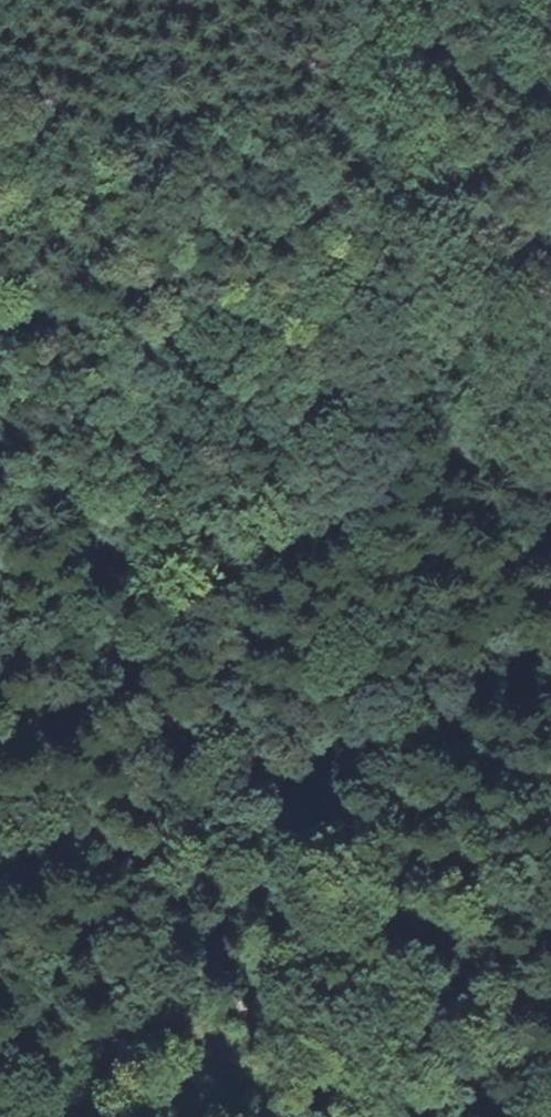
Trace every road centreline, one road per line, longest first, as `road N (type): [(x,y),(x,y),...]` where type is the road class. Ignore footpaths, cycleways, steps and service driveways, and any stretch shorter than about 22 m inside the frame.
road 1 (track): [(66,1116),(168,1028),(209,1035),(247,1064),(278,1116)]

